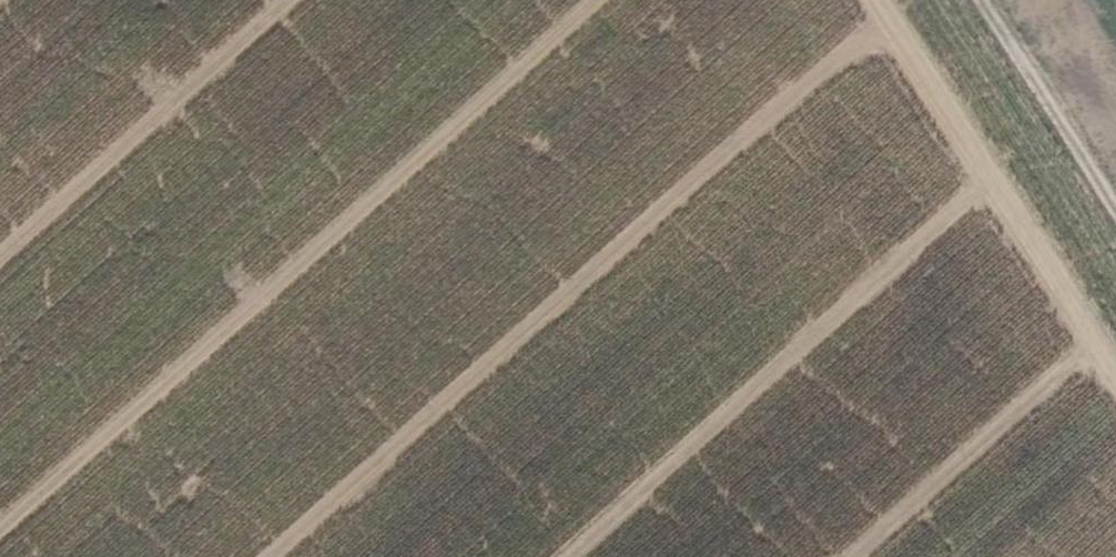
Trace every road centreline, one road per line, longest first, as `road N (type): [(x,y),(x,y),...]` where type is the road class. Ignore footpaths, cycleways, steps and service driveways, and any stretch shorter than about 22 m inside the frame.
road 1 (track): [(1115,203),(987,0)]

